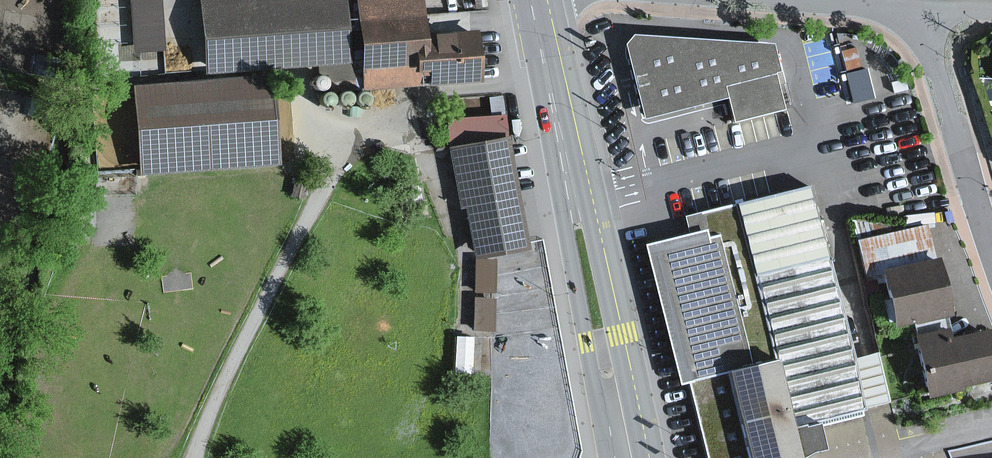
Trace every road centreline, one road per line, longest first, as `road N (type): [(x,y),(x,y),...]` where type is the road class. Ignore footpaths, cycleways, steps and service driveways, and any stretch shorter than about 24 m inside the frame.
road 1 (primary): [(531,0),(626,457)]
road 2 (track): [(191,457),(227,358),(343,154)]
road 3 (residential): [(991,246),(918,6),(903,5)]

